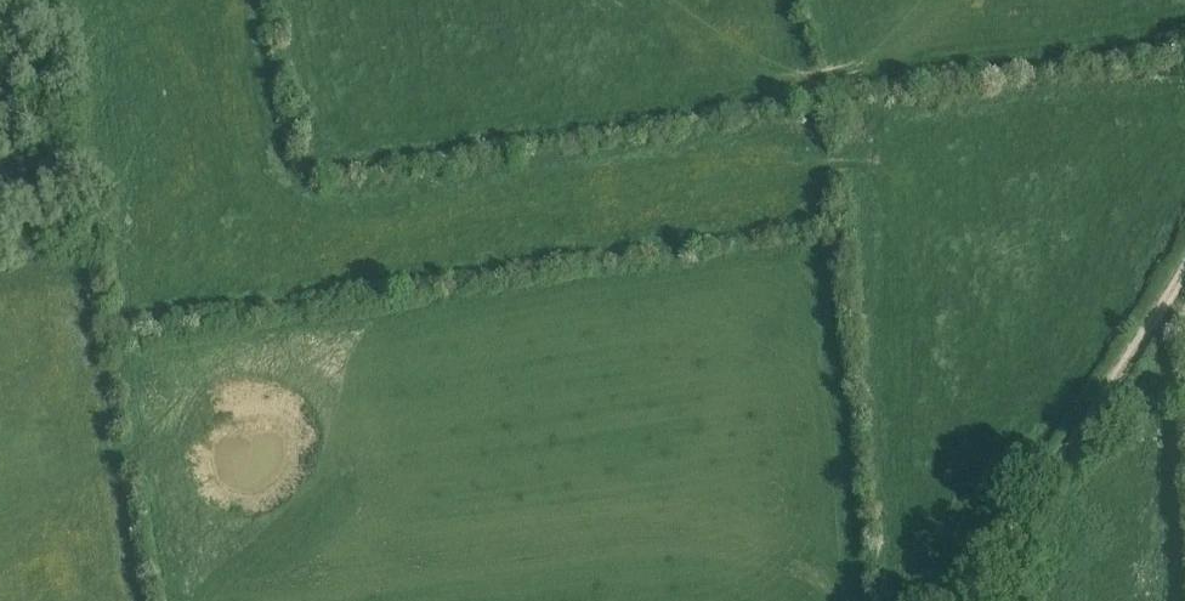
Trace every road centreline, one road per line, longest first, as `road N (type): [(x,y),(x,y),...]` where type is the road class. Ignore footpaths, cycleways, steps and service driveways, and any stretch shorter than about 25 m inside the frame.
road 1 (track): [(972,600),(1184,266)]

